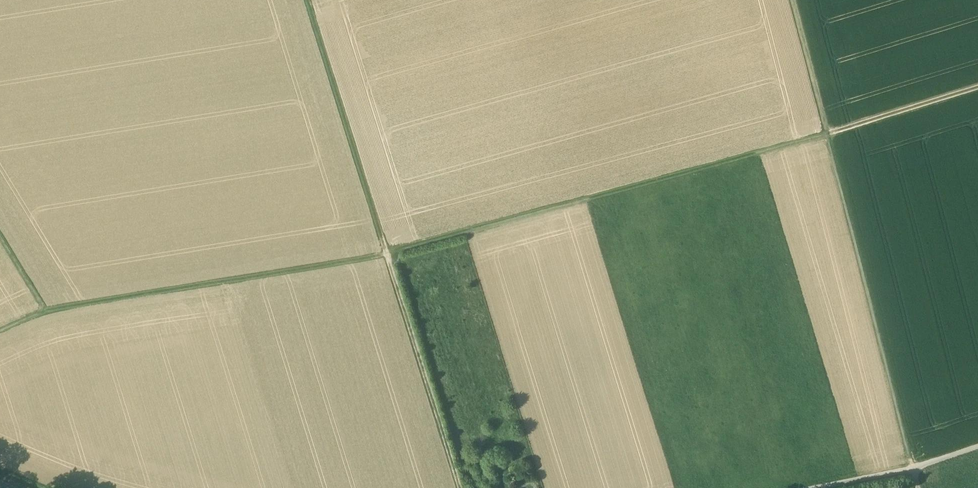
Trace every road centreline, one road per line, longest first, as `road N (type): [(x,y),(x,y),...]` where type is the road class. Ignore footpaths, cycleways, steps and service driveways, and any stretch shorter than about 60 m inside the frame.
road 1 (track): [(0,332),(46,313),(385,253),(825,134)]
road 2 (track): [(459,487),(314,0)]
road 3 (track): [(790,0),(913,468)]
road 4 (track): [(977,87),(825,134)]

